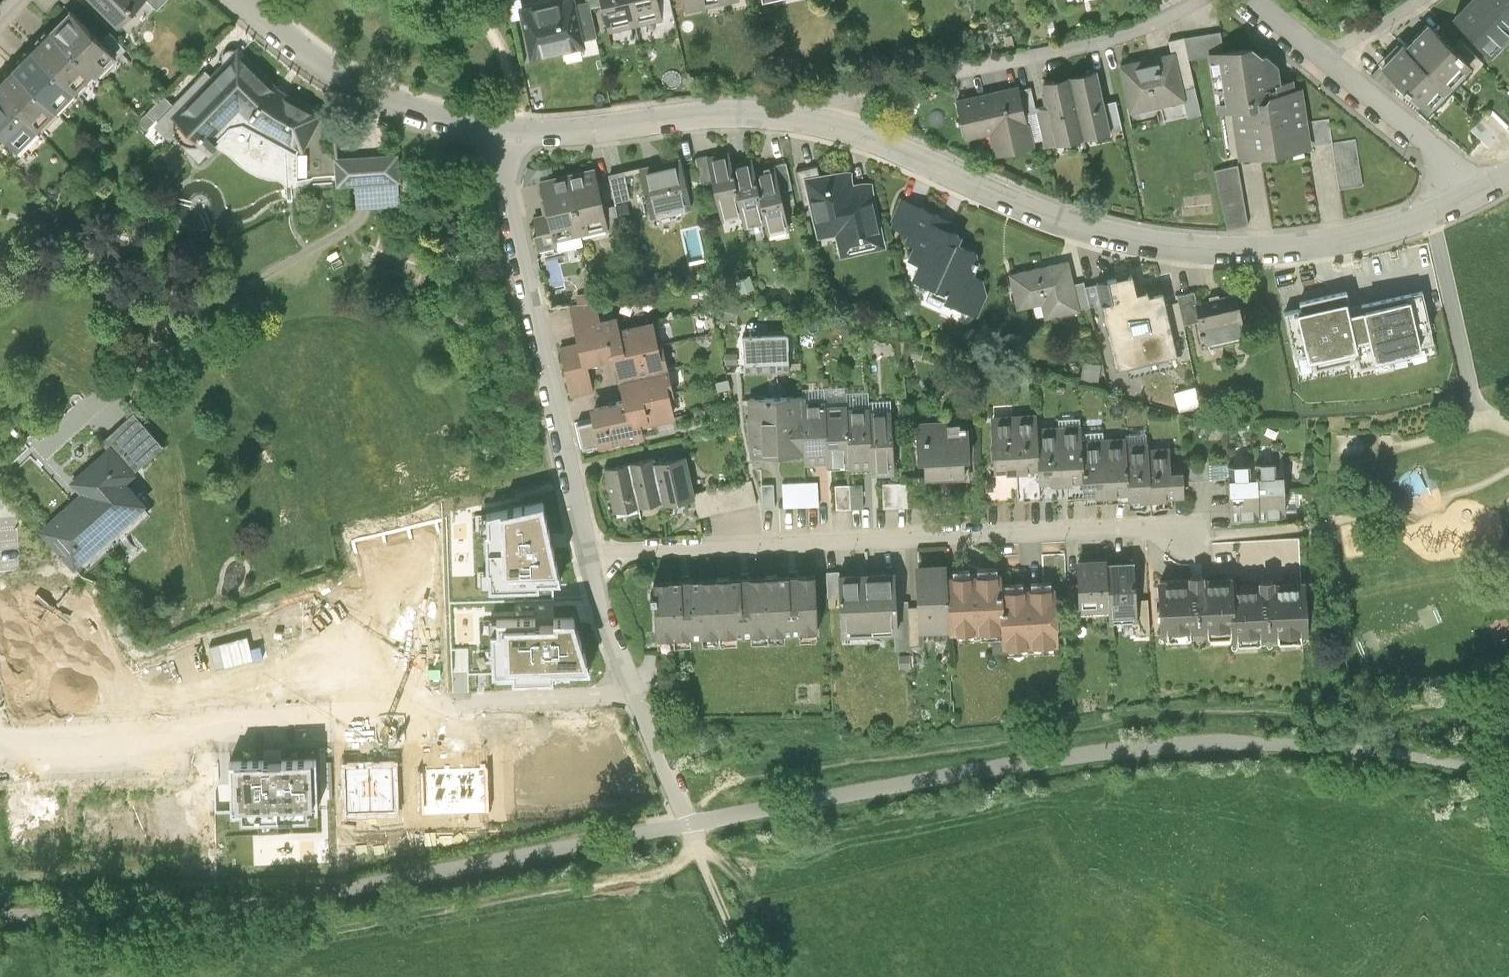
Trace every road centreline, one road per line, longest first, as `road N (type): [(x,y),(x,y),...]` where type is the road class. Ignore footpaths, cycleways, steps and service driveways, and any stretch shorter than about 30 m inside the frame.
road 1 (residential): [(801,117),(887,142),(1063,219),(1166,240),(1328,238),(1406,222),(1482,193)]
road 2 (residential): [(634,687),(612,696),(475,703),(441,714),(225,725),(166,746),(0,742)]
road 3 (residential): [(590,555),(1147,526),(1214,532)]
road 4 (track): [(692,829),(688,855),(667,870),(279,937)]
road 5 (residential): [(499,130),(590,555)]
road 6 (residential): [(1209,0),(1139,32),(844,96),(801,117)]
road 7 (residential): [(499,130),(682,110),(801,117)]
road 8 (residential): [(247,0),(330,63),(412,103),(499,130)]
road 9 (residential): [(1326,53),(1482,193)]
road 10 (track): [(692,829),(753,976)]
road 11 (residential): [(590,555),(634,687)]

